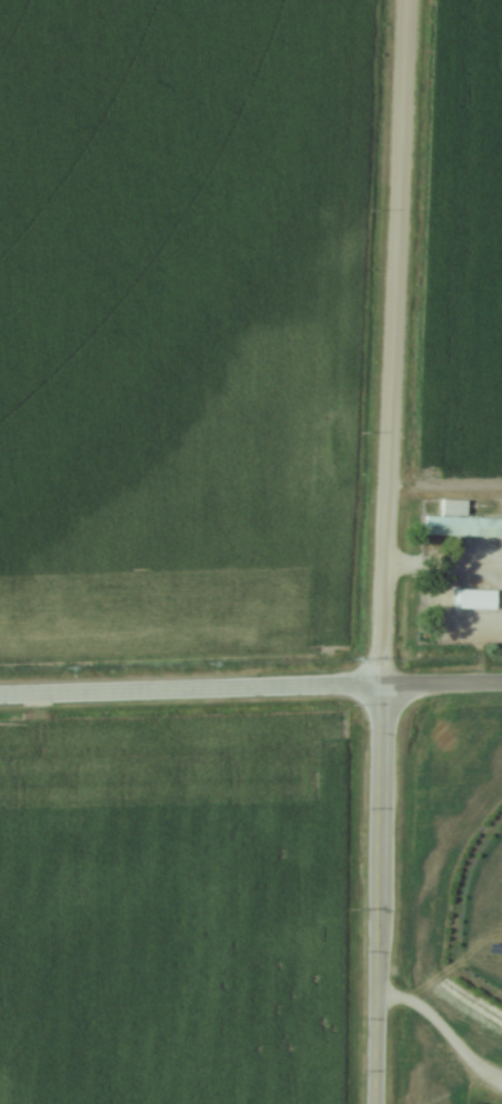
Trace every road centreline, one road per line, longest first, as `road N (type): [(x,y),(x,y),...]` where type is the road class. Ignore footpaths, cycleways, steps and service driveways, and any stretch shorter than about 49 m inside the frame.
road 1 (residential): [(381,684),(405,0)]
road 2 (tertiary): [(376,1103),(381,684)]
road 3 (tertiary): [(0,694),(381,684)]
road 4 (residential): [(381,684),(501,682)]

